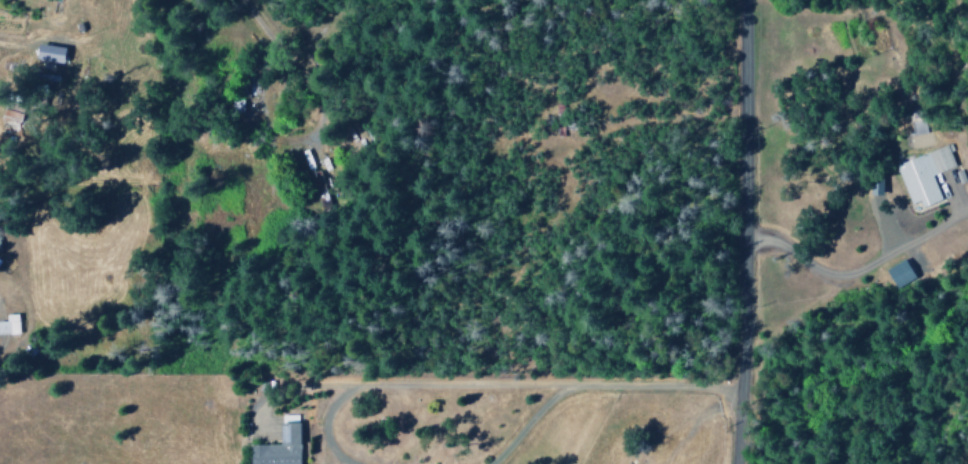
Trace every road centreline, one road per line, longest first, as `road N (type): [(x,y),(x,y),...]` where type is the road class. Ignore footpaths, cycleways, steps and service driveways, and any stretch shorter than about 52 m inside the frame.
road 1 (residential): [(738,416),(731,400),(708,387),(319,385),(277,393),(258,413),(253,438)]
road 2 (residential): [(736,463),(741,0)]

